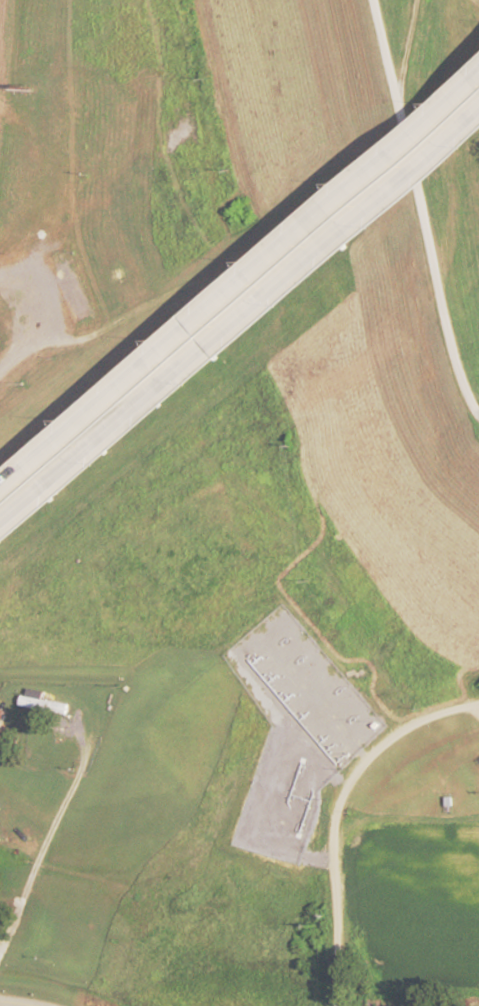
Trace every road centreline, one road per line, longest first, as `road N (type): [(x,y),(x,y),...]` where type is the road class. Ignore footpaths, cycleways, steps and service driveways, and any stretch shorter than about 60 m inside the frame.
road 1 (trunk): [(478,75),(0,487)]
road 2 (trunk): [(0,524),(478,112)]
road 3 (residential): [(478,416),(447,339),(372,0)]
road 4 (residential): [(339,1005),(330,851),(337,800),(383,744),(420,720),(478,708)]
road 5 (residential): [(95,737),(26,892),(0,994)]

